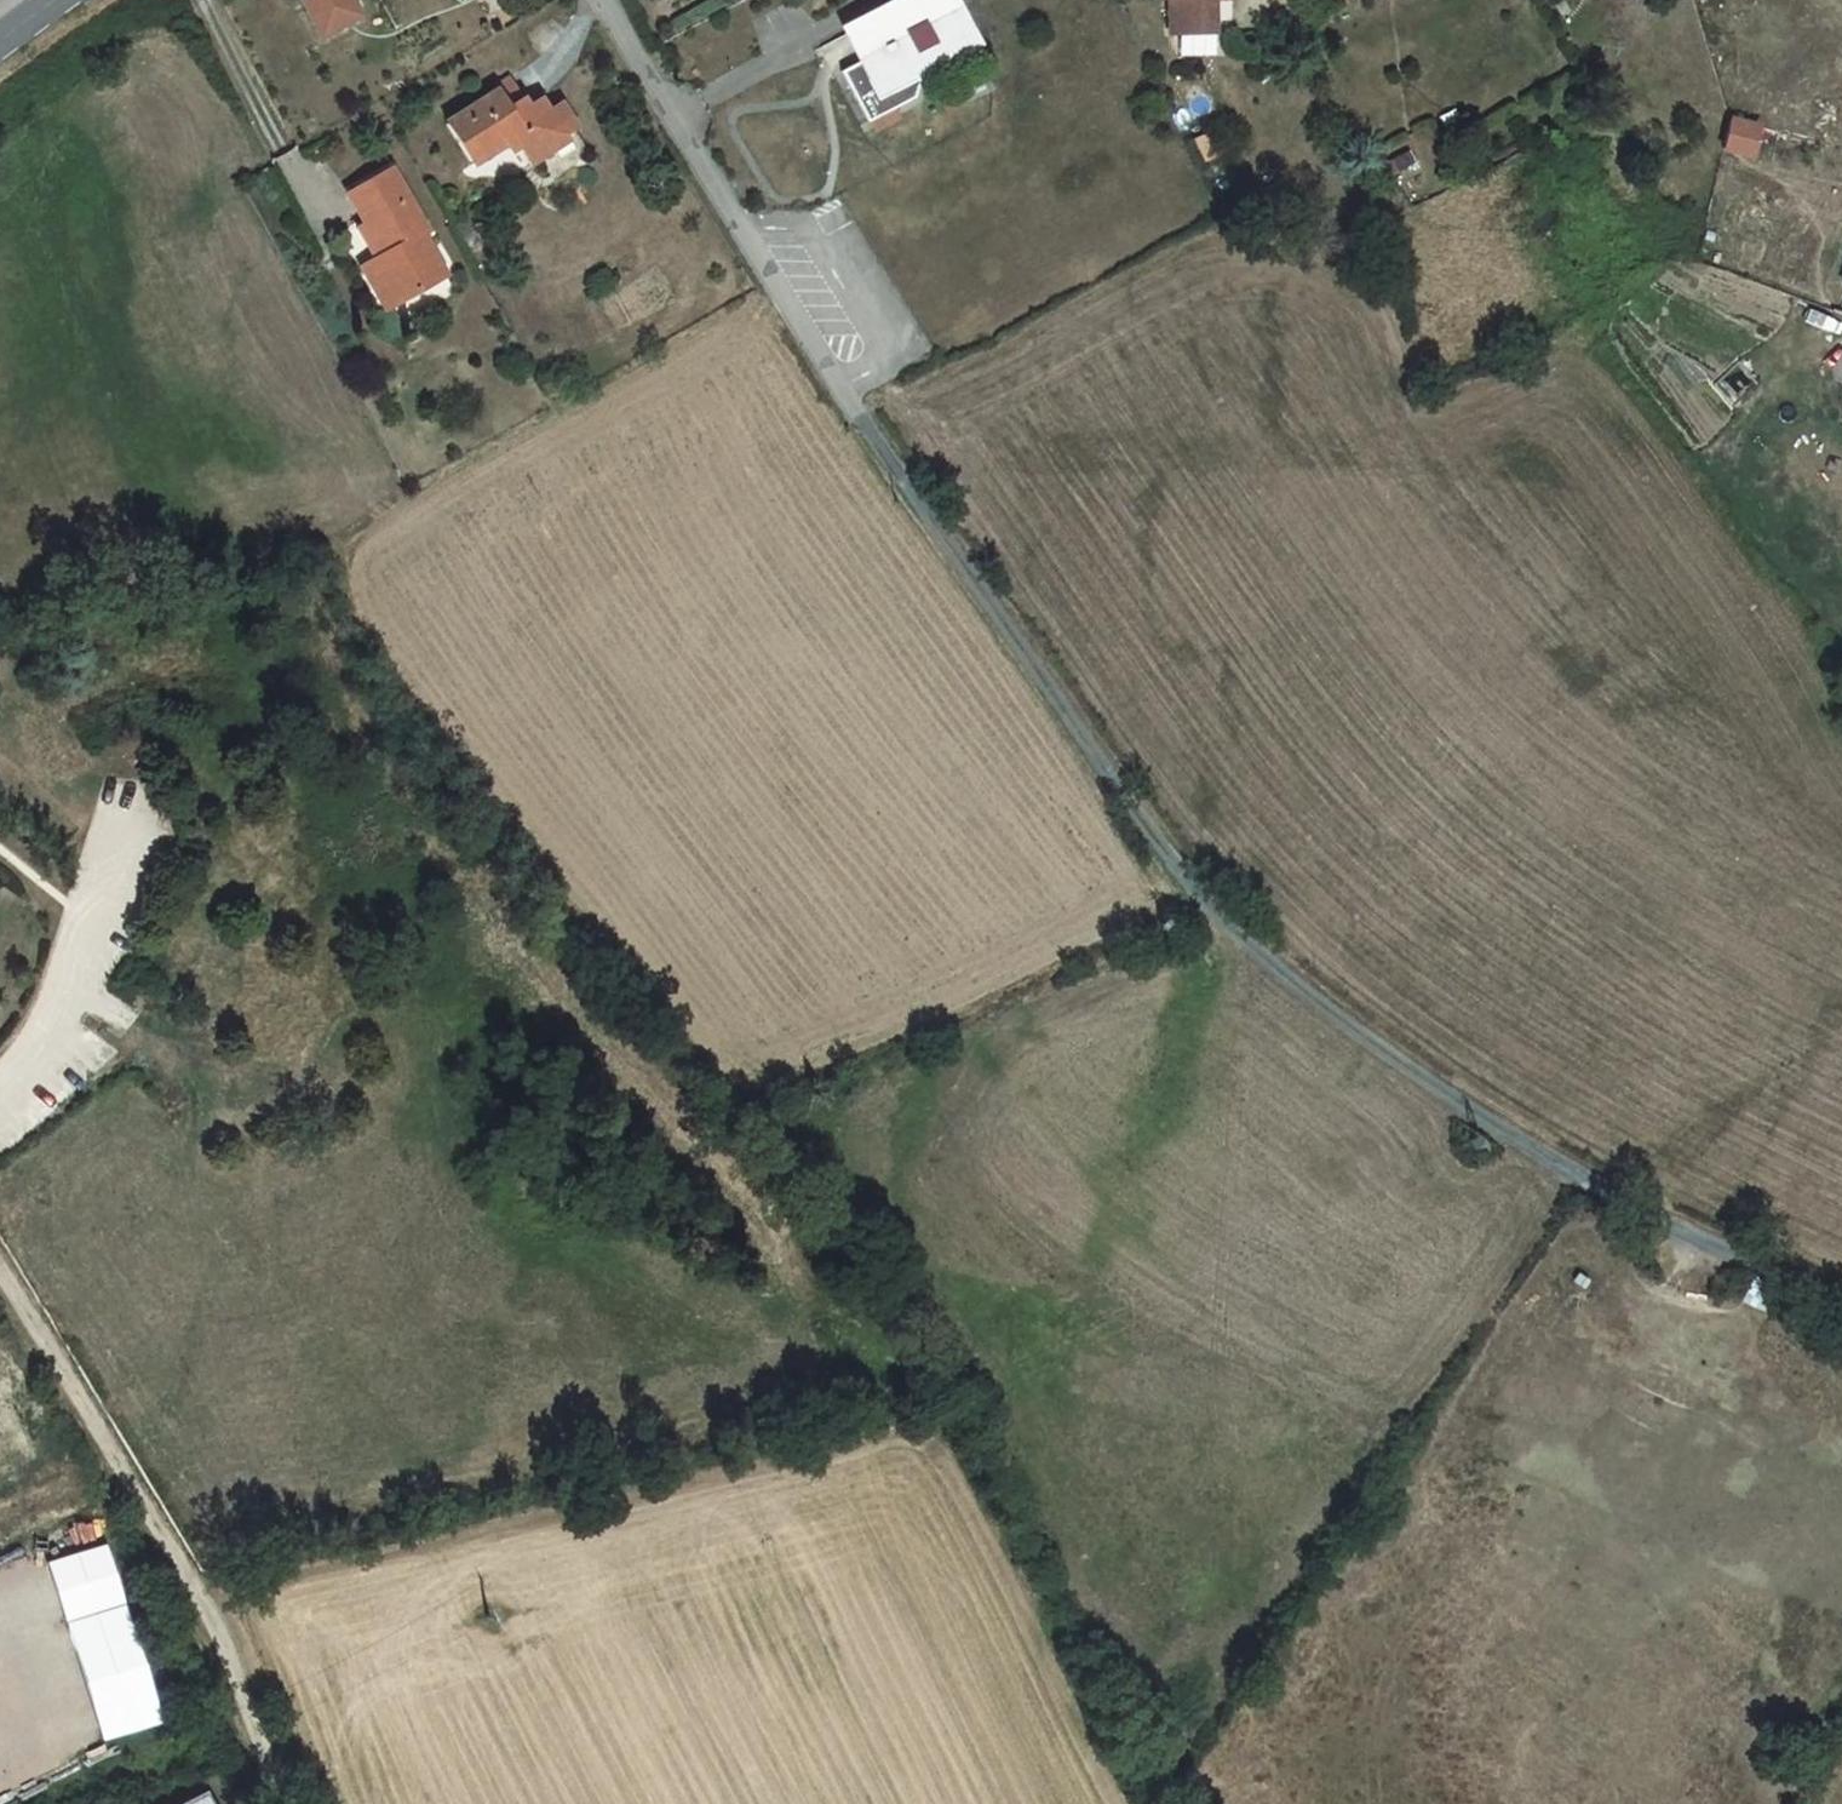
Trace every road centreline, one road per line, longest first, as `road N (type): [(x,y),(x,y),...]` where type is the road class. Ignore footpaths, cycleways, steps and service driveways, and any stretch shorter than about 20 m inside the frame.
road 1 (track): [(846,407),(1229,954),(1449,1140),(1594,1220)]
road 2 (track): [(278,1803),(226,1647),(0,1272)]
road 3 (residential): [(607,0),(846,407)]
road 4 (residential): [(1594,1220),(1841,1346)]

